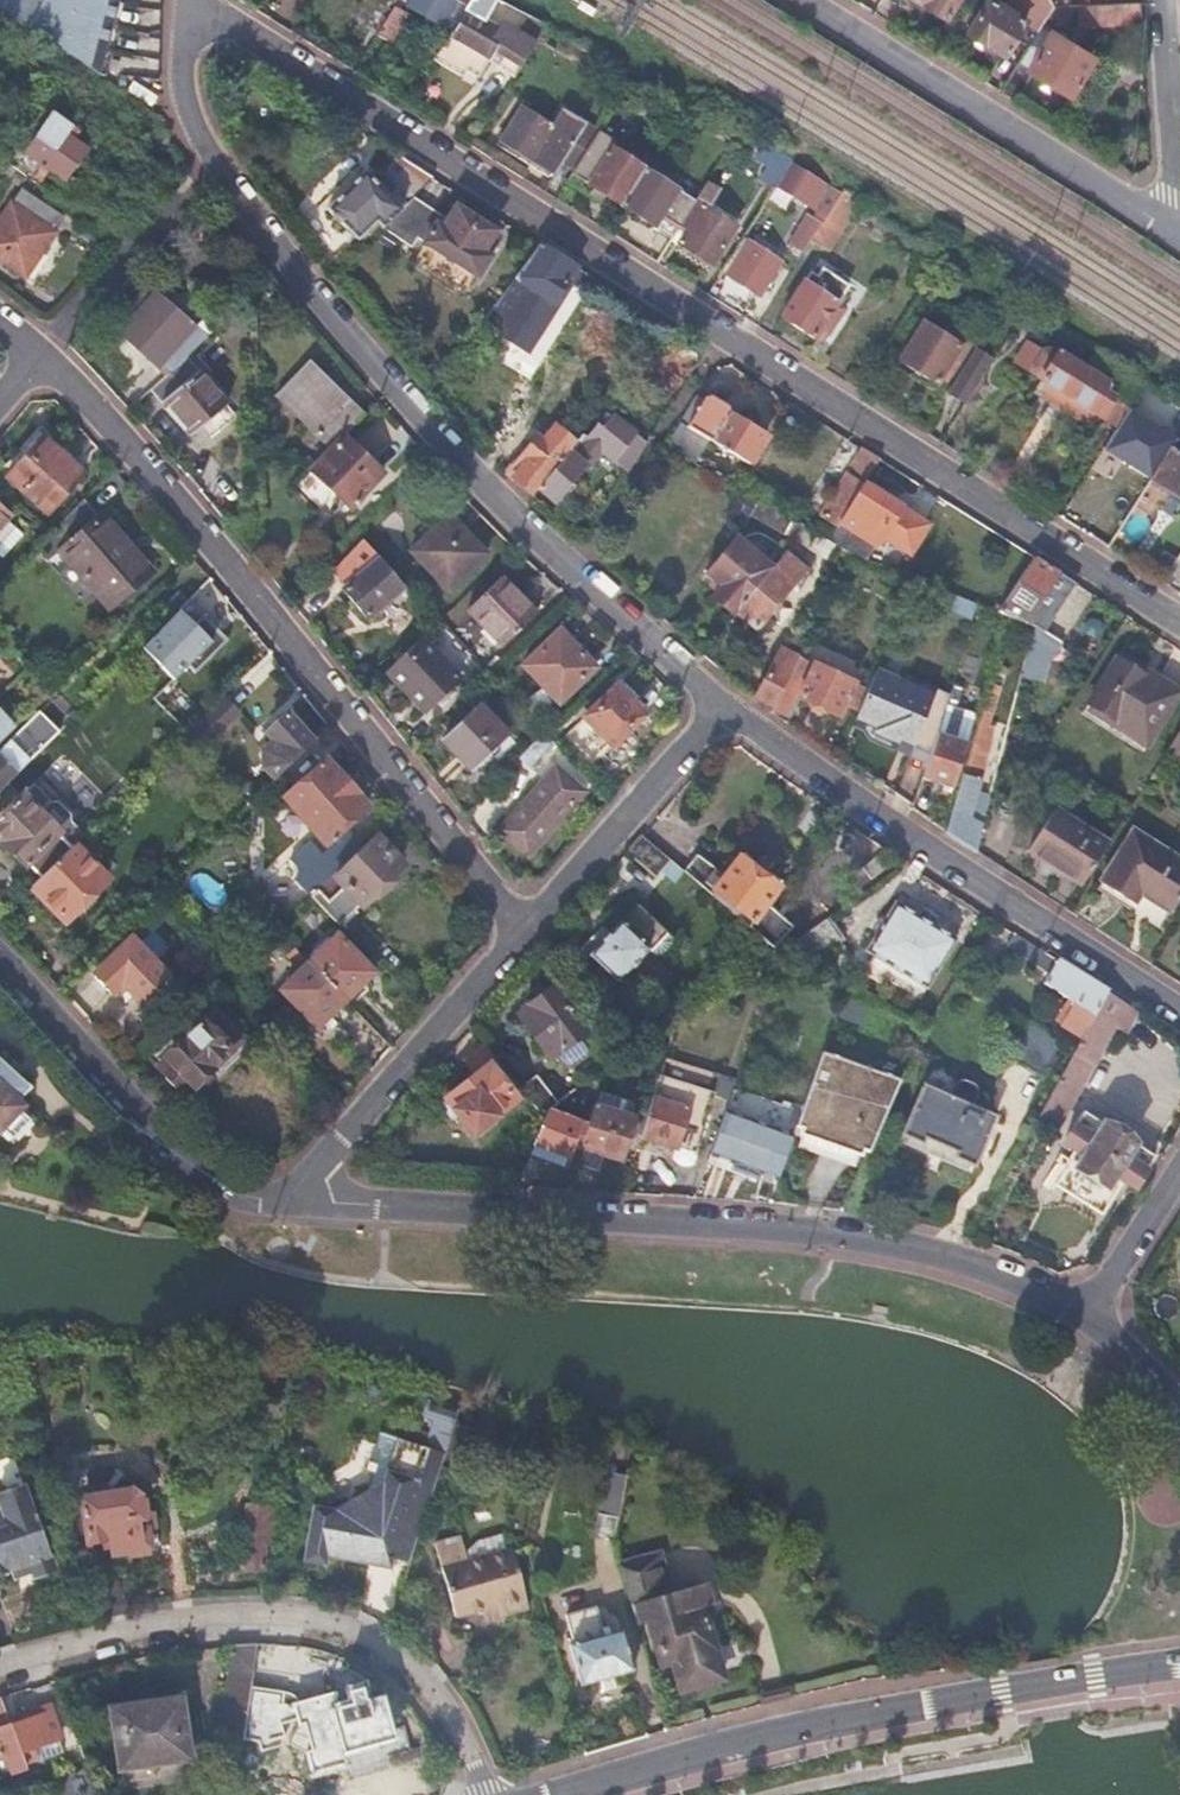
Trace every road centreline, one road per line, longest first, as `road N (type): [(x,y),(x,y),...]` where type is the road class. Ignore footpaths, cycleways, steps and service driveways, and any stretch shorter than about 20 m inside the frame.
road 1 (residential): [(1179,621),(193,0)]
road 2 (residential): [(725,708),(408,403),(249,216),(212,158),(192,102),(188,0)]
road 3 (residential): [(1088,1312),(934,1255),(824,1235),(310,1201)]
road 4 (residential): [(525,932),(131,447),(42,353)]
road 5 (tertiary): [(559,1794),(777,1734),(1179,1664)]
road 6 (residential): [(0,1671),(51,1651),(232,1615),(339,1632),(415,1676),(454,1723),(487,1794)]
road 7 (residential): [(1179,1003),(858,808),(725,708)]
road 8 (residential): [(1169,236),(801,0)]
road 9 (residential): [(310,1201),(239,1194),(183,1160),(0,962)]
road 10 (residential): [(525,932),(318,1165),(310,1201)]
road 11 (residential): [(725,708),(525,932)]
road 12 (residential): [(1169,236),(1176,208),(1164,0)]
road 13 (residential): [(1179,1168),(1088,1312)]
road 14 (residential): [(1088,1312),(1179,1411)]

